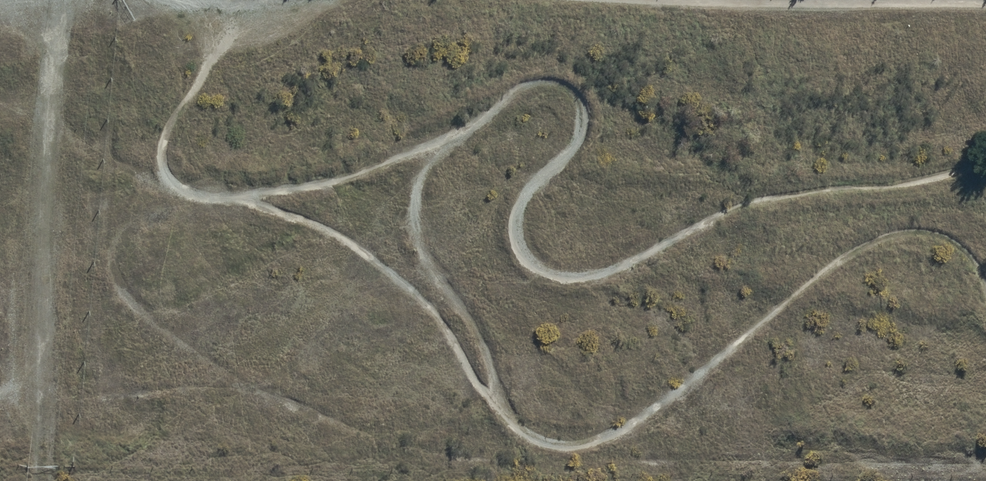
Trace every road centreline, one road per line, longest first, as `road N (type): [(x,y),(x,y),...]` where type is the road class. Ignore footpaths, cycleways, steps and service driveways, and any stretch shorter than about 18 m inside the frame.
road 1 (track): [(985,162),(908,183),(771,196),(599,275),(554,275),(527,260),(516,227),(532,188),(575,141),(582,105),(573,90),(542,79),(521,85),(510,101),(445,141),(416,215),(432,271),(477,326),(498,402),(545,441),(572,445),(615,434),(669,400),(842,260),(892,235),(917,233),(960,247),(985,286)]

